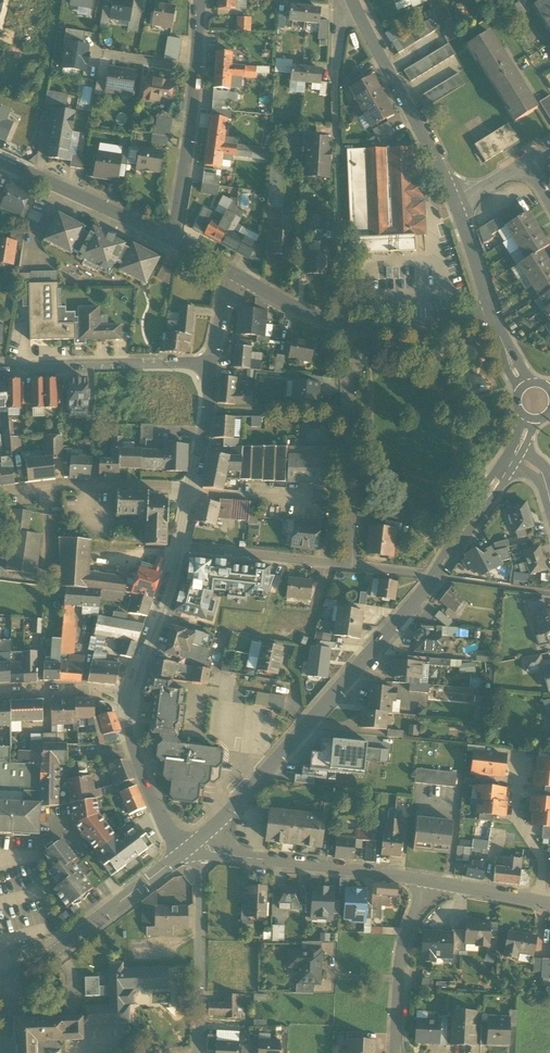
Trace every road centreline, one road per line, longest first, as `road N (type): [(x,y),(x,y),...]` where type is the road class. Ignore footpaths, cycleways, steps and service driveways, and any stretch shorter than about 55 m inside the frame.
road 1 (tertiary): [(197,841),(435,576)]
road 2 (residential): [(171,241),(197,70),(199,0)]
road 3 (residential): [(344,331),(345,567)]
road 4 (tertiary): [(428,881),(228,855),(197,841)]
road 5 (unclassified): [(458,205),(354,0)]
road 6 (tertiary): [(9,974),(74,937),(190,847)]
road 7 (residential): [(0,365),(212,363)]
road 8 (unclassified): [(190,847),(200,879),(196,1052)]
road 9 (residential): [(190,488),(0,491)]
road 10 (residential): [(171,241),(0,163)]
road 11 (residential): [(395,1052),(403,953),(428,881)]
road 12 (residential): [(345,567),(178,546)]
road 13 (residential): [(178,546),(128,694)]
road 14 (residential): [(494,314),(423,329),(344,331)]
road 15 (tertiary): [(435,576),(515,454)]
road 16 (residential): [(128,694),(0,694)]
road 17 (residential): [(339,0),(338,127)]
road 18 (residential): [(344,331),(231,274)]
road 19 (tertiary): [(549,905),(428,881)]

